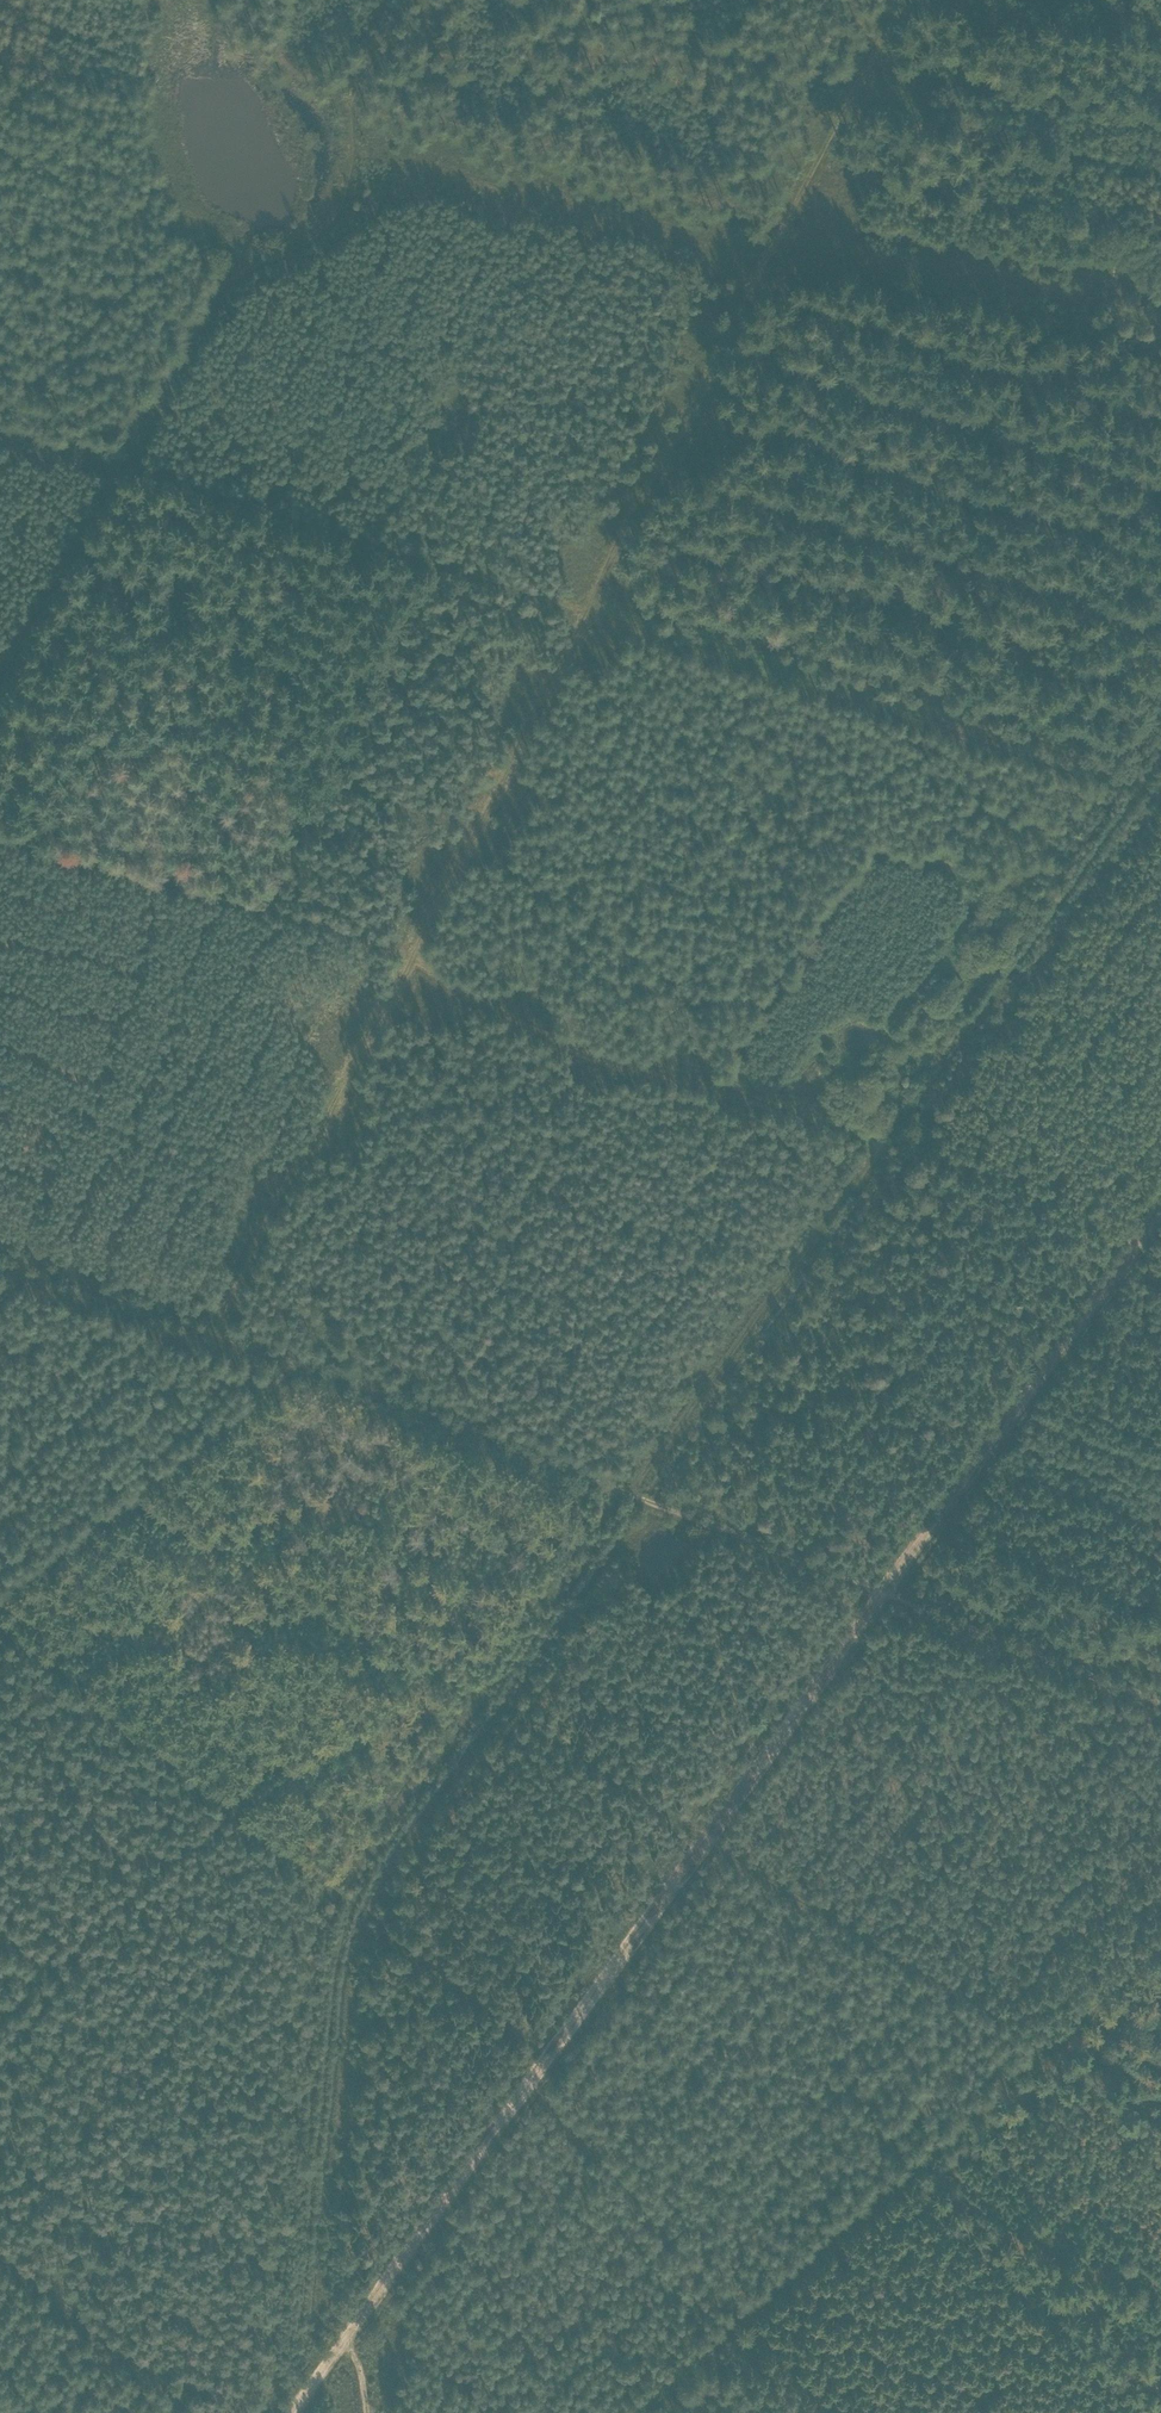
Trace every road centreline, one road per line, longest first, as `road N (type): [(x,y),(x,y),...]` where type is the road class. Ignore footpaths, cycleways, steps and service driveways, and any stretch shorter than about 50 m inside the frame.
road 1 (track): [(887,1591),(292,2412)]
road 2 (track): [(596,603),(215,1332)]
road 3 (track): [(0,671),(220,281),(337,210),(349,193),(352,75),(397,0)]
road 4 (track): [(896,0),(596,603)]
road 5 (track): [(1160,1213),(887,1591)]
road 6 (track): [(0,1603),(295,1361)]
road 7 (track): [(0,2250),(206,2412)]

